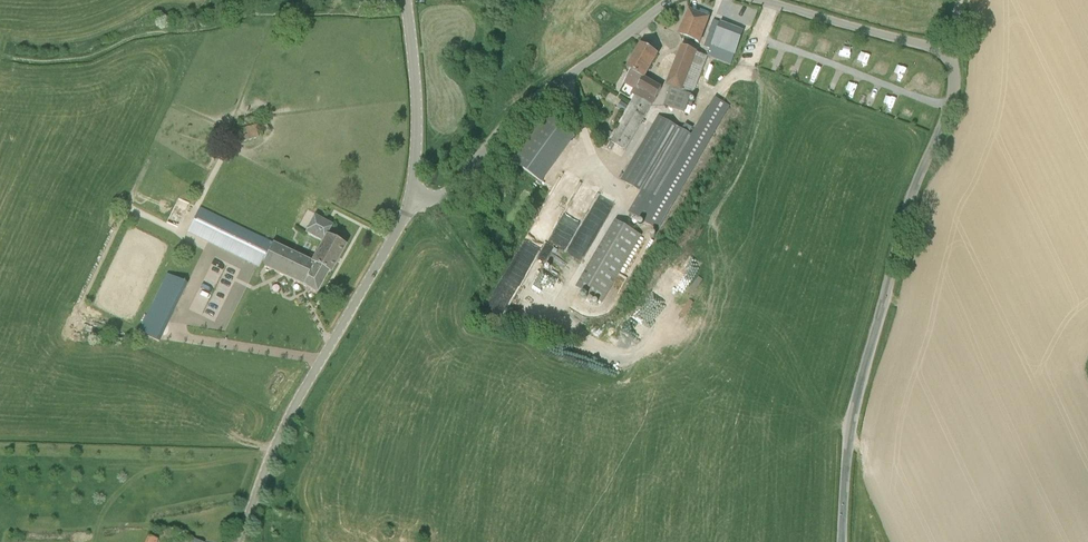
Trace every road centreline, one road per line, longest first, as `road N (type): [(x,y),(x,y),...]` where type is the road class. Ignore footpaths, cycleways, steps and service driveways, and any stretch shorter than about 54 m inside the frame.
road 1 (unclassified): [(841,541),(856,399),(907,207),(951,103),(950,55)]
road 2 (unclassified): [(238,541),(291,411),(412,197)]
road 3 (unclassified): [(412,197),(450,190),(529,105),(672,0)]
road 4 (unclassified): [(412,197),(416,94),(406,0)]
road 5 (unclassified): [(763,0),(950,55)]

